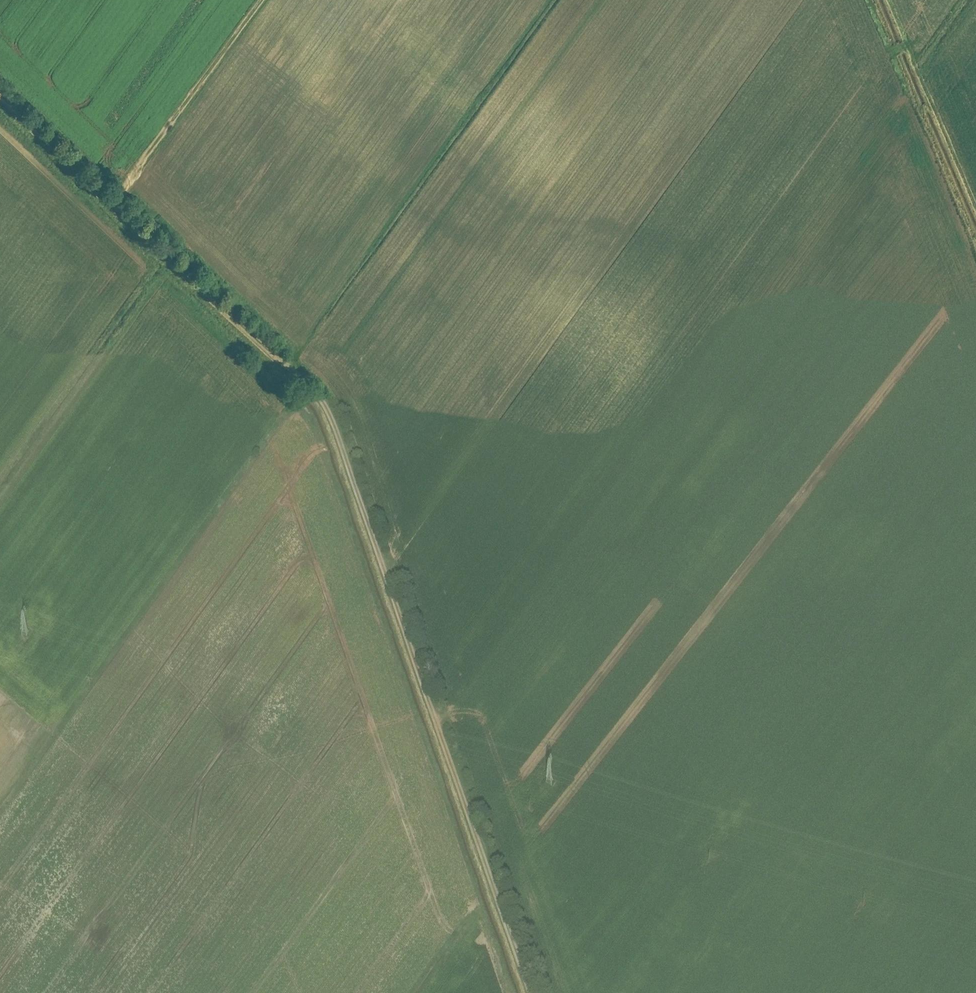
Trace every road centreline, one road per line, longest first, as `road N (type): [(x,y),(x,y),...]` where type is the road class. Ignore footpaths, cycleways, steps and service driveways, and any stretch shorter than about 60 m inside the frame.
road 1 (track): [(0,93),(322,399),(531,992)]

